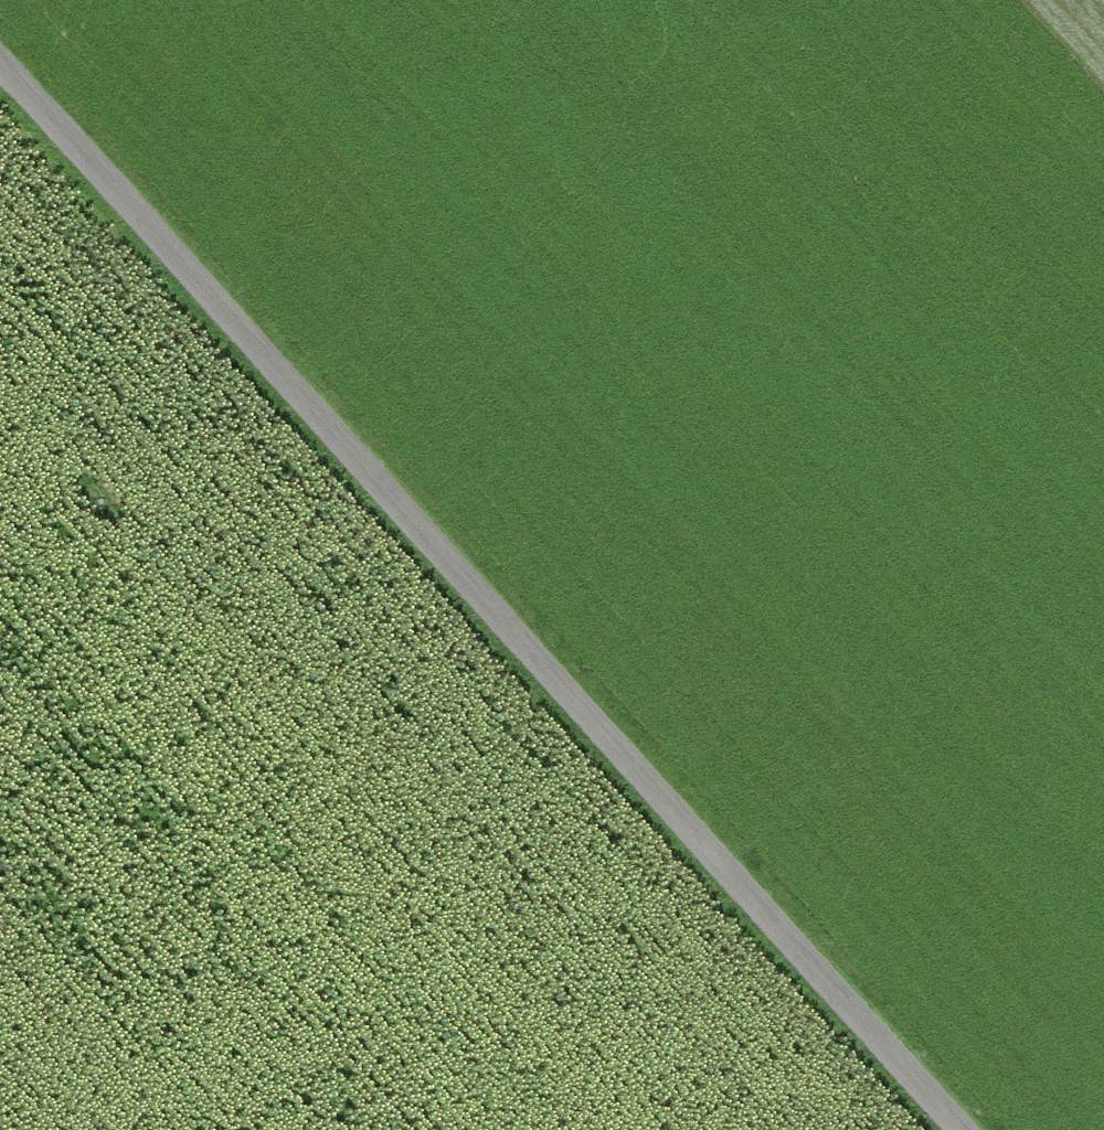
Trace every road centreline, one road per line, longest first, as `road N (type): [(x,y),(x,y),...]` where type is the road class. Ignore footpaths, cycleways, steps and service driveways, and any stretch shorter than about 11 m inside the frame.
road 1 (track): [(0,64),(957,1129)]
road 2 (motorway): [(295,1129),(726,550),(1097,0)]
road 3 (motorway): [(674,0),(476,320),(0,974)]

